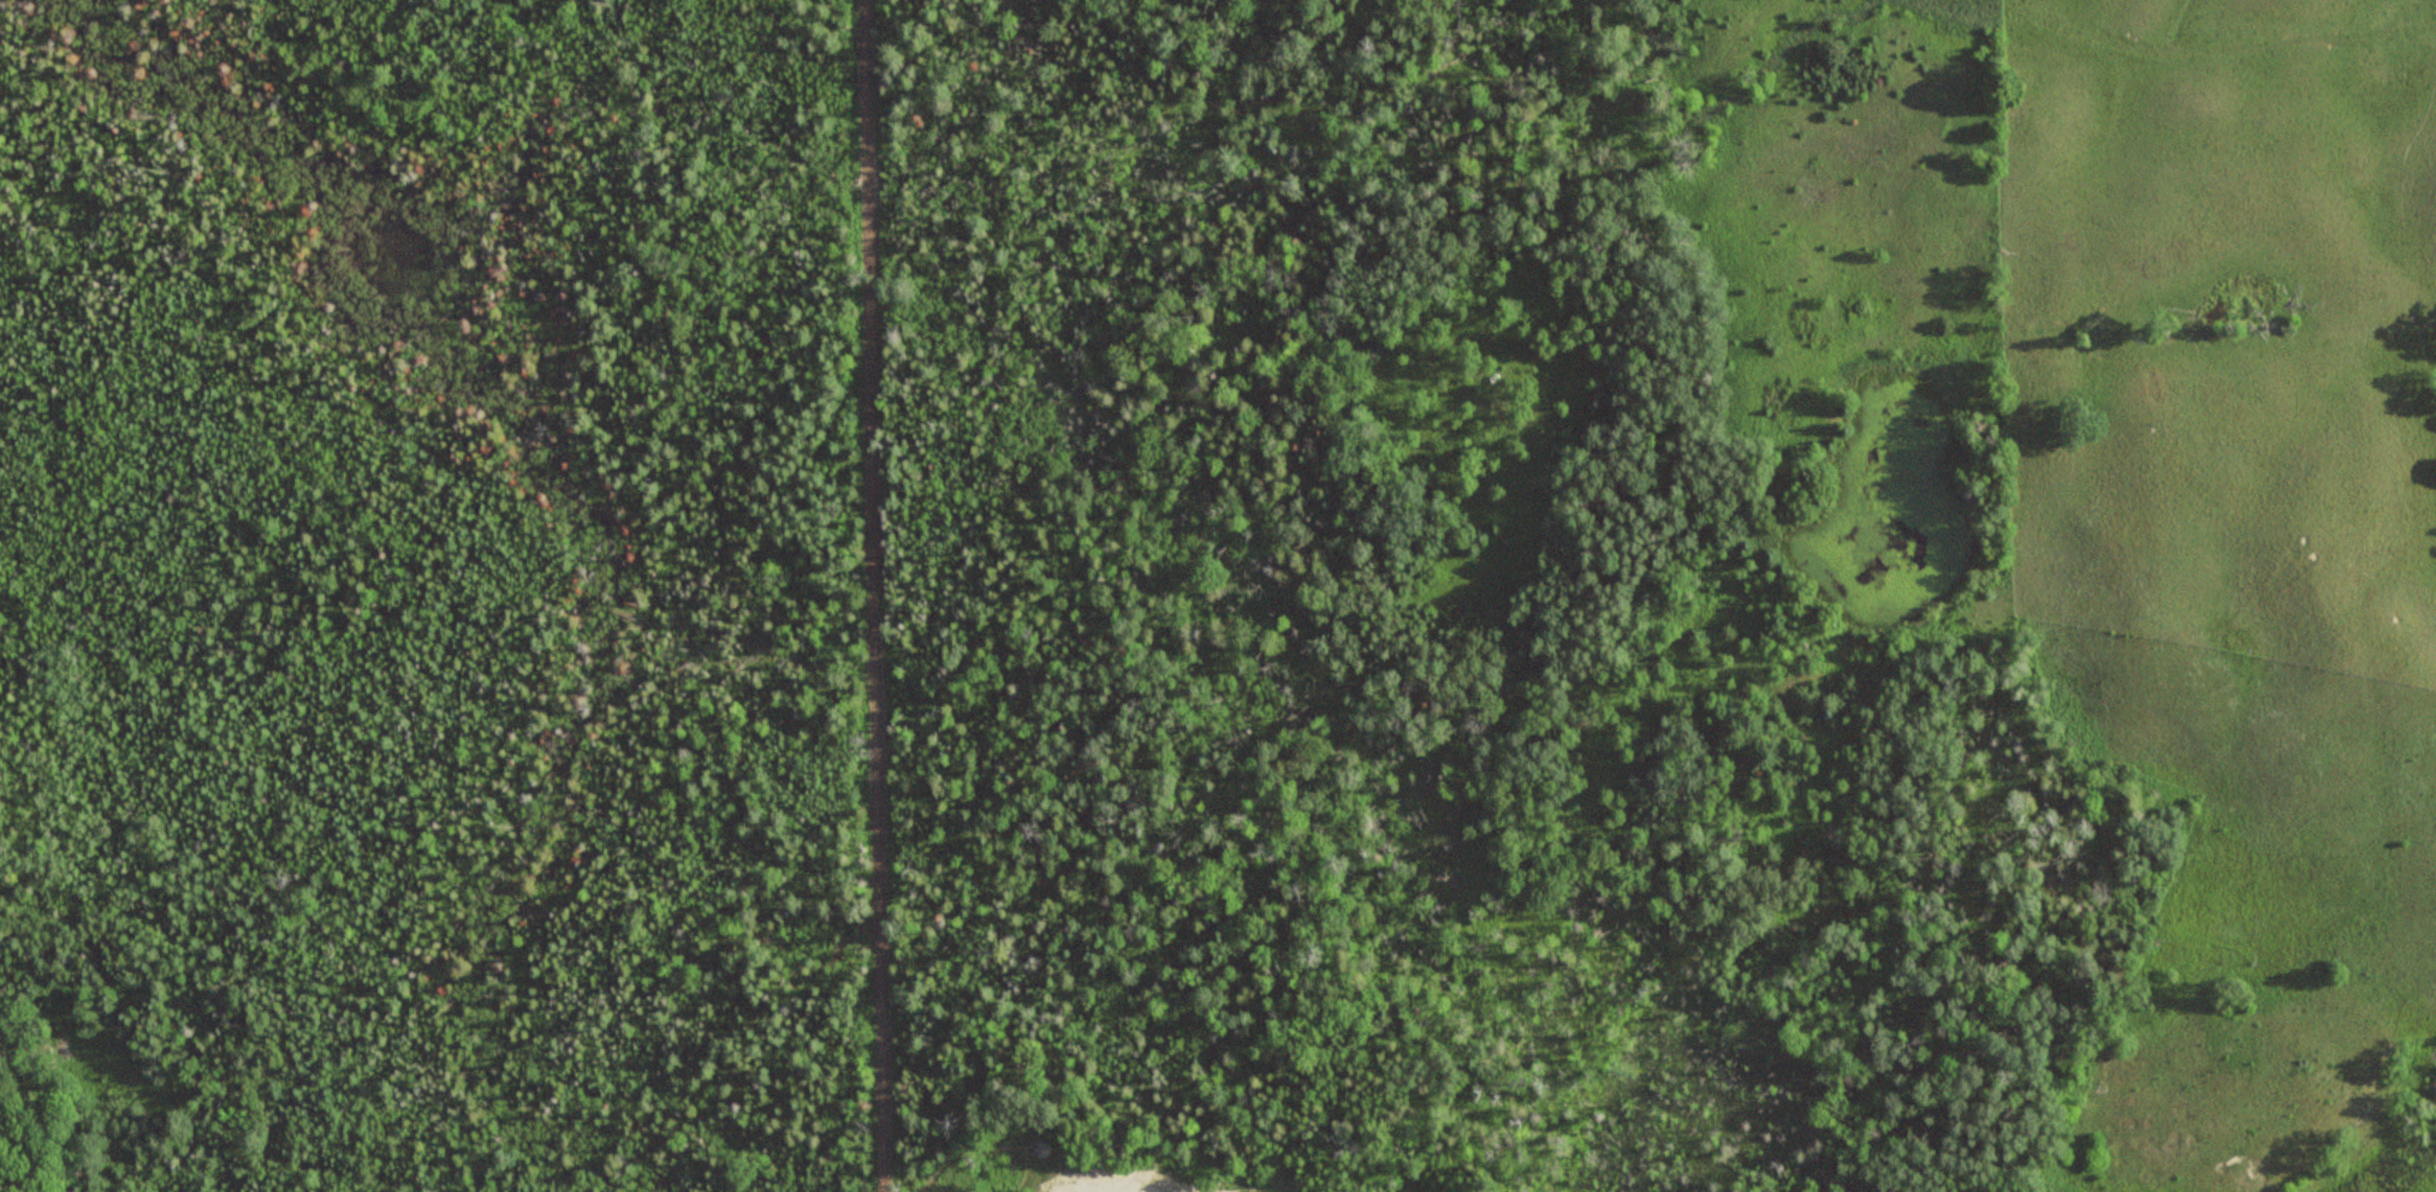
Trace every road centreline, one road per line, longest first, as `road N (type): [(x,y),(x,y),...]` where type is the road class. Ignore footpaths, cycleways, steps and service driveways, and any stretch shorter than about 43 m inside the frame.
road 1 (residential): [(885,1191),(869,0)]

